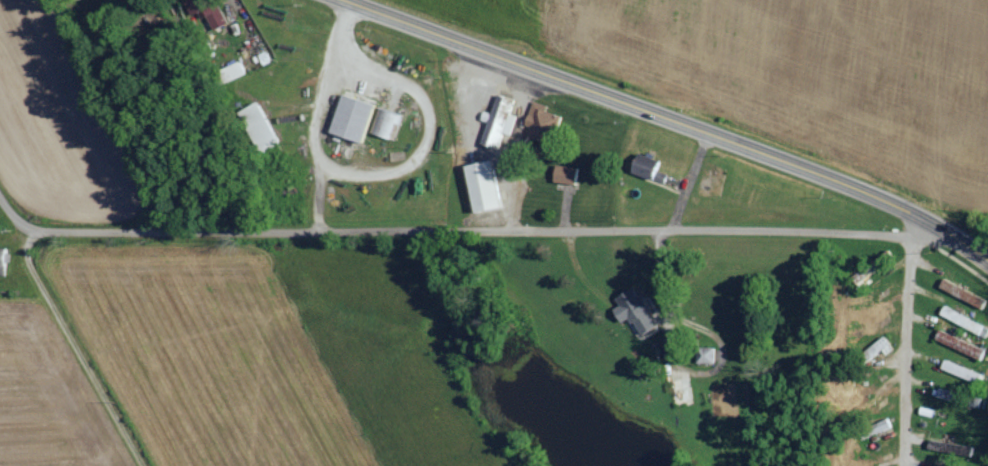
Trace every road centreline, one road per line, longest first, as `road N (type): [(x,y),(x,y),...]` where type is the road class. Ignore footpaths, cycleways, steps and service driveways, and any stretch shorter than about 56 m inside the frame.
road 1 (residential): [(908,232),(24,231)]
road 2 (primary): [(987,257),(909,208),(351,0)]
road 3 (residential): [(24,231),(39,278),(145,465)]
road 4 (residential): [(908,232),(902,465)]

